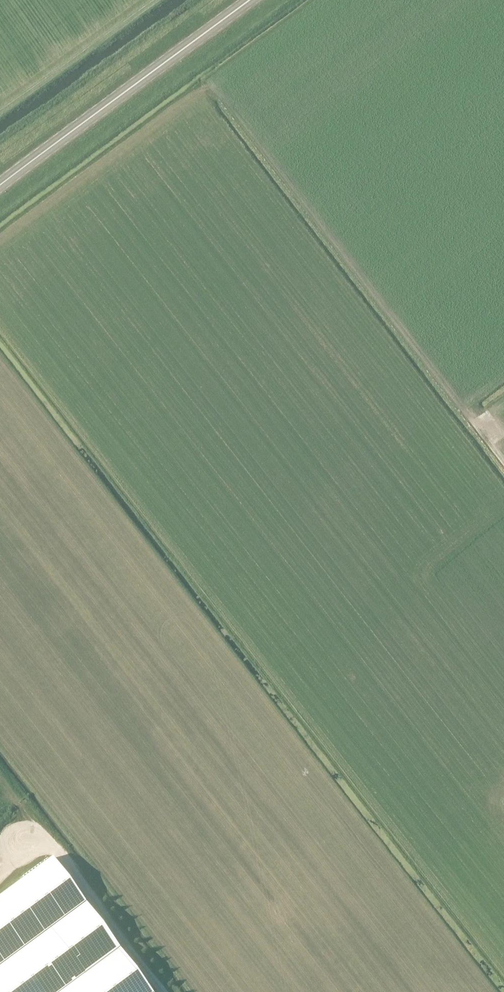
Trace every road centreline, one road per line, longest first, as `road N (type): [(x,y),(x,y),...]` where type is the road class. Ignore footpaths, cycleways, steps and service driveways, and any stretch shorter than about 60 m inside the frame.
road 1 (primary): [(0,184),(249,0)]

